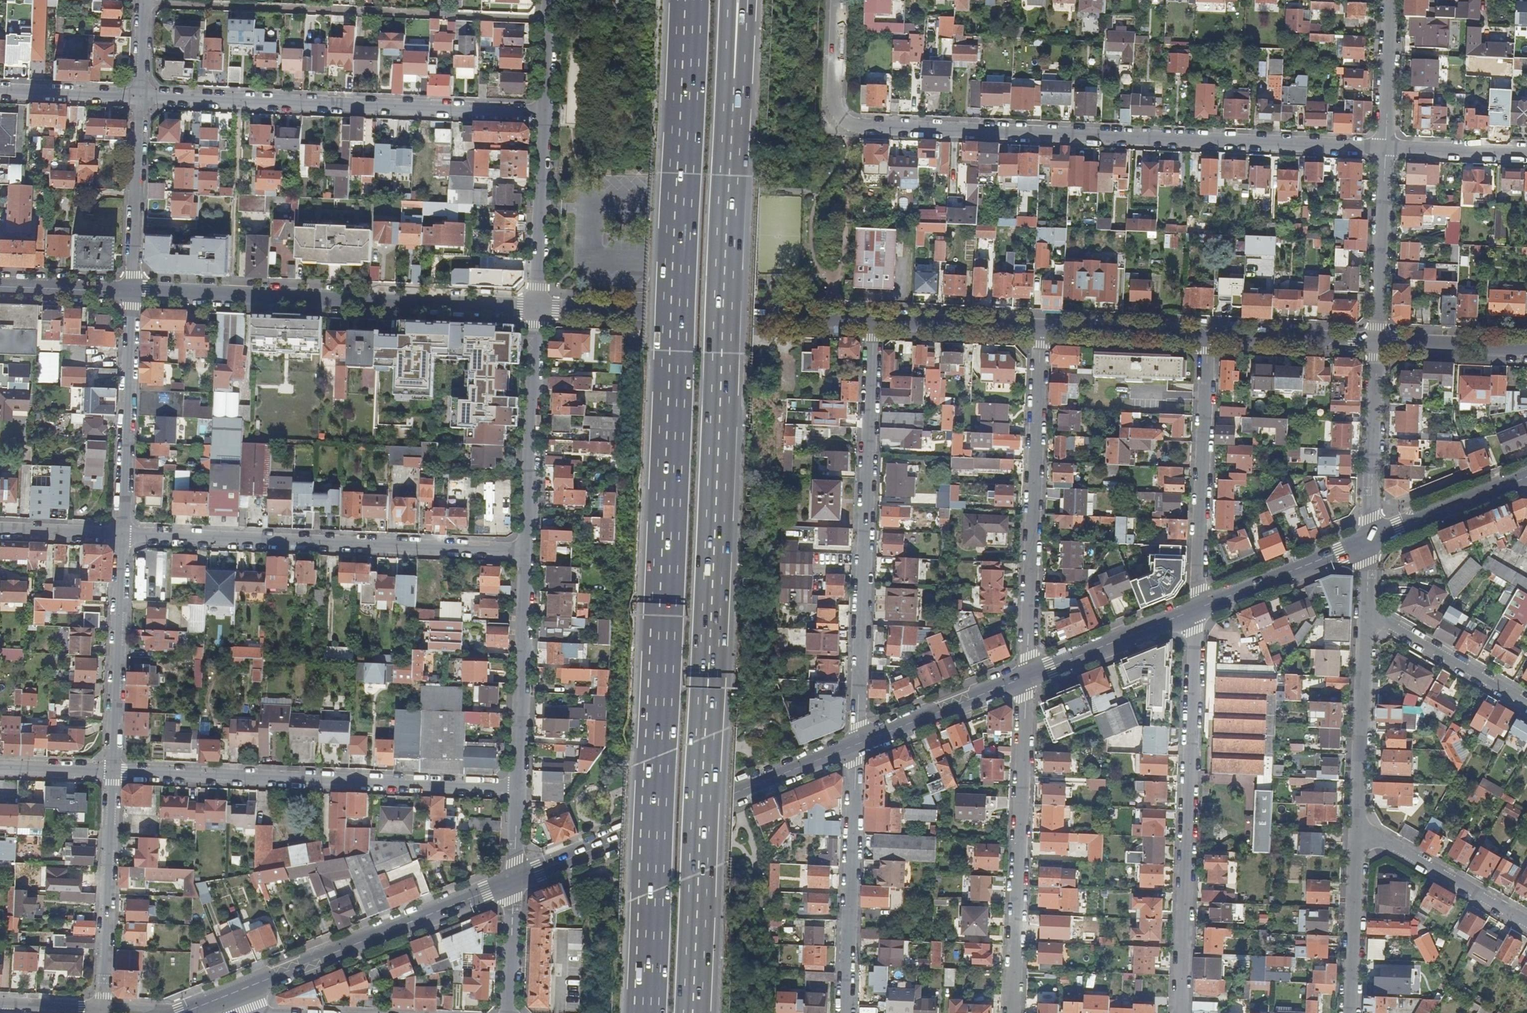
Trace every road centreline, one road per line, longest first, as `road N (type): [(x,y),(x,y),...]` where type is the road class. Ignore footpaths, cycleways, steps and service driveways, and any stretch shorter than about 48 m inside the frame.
road 1 (motorway): [(689,0),(646,1012)]
road 2 (motorway): [(691,1012),(733,79)]
road 3 (residential): [(833,0),(832,96),(852,126),(1386,145)]
road 4 (residential): [(857,745),(873,323)]
road 5 (tertiary): [(133,291),(538,307)]
road 6 (residential): [(526,551),(122,534)]
road 7 (residential): [(141,96),(543,112)]
road 8 (residential): [(1180,1012),(1196,610)]
road 9 (residential): [(117,772),(519,787)]
road 10 (secondary): [(515,880),(857,745)]
road 11 (secondary): [(179,1012),(515,880)]
road 12 (residential): [(1027,676),(1040,330)]
road 13 (residential): [(1014,1012),(1027,676)]
road 14 (tertiary): [(538,307),(873,323)]
road 15 (residential): [(1196,610),(1208,336)]
road 16 (residential): [(845,1012),(857,745)]
road 17 (residential): [(538,307),(526,551)]
road 18 (residential): [(133,291),(122,534)]
road 19 (residential): [(122,534),(117,772)]
road 20 (residential): [(117,772),(105,1008)]
road 21 (residential): [(526,551),(519,787)]
road 22 (residential): [(1365,620),(1356,833)]
road 23 (residential): [(1386,145),(1375,343)]
road 24 (residential): [(1375,343),(1369,539)]
road 25 (residential): [(133,291),(141,96)]
road 26 (residential): [(543,112),(538,307)]
road 27 (residential): [(1356,833),(1380,837),(1526,923)]
road 28 (secondary): [(1196,610),(1369,539)]
road 29 (residential): [(1526,705),(1385,622),(1365,620)]
road 30 (secondary): [(857,745),(1027,676)]
road 31 (secondary): [(1027,676),(1196,610)]
road 32 (residential): [(1356,833),(1350,1012)]
road 33 (secondary): [(1369,539),(1526,477)]
road 34 (tertiary): [(1040,330),(1208,336)]
road 35 (tertiary): [(873,323),(1040,330)]
road 36 (tertiary): [(1208,336),(1375,343)]
road 37 (tertiary): [(1375,343),(1526,349)]
road 38 (residential): [(1391,0),(1386,145)]
road 39 (residential): [(0,92),(141,96)]
road 40 (residential): [(1386,145),(1526,151)]
road 41 (tertiary): [(0,286),(133,291)]
road 42 (residential): [(515,880),(510,1012)]
road 43 (residential): [(122,534),(0,530)]

